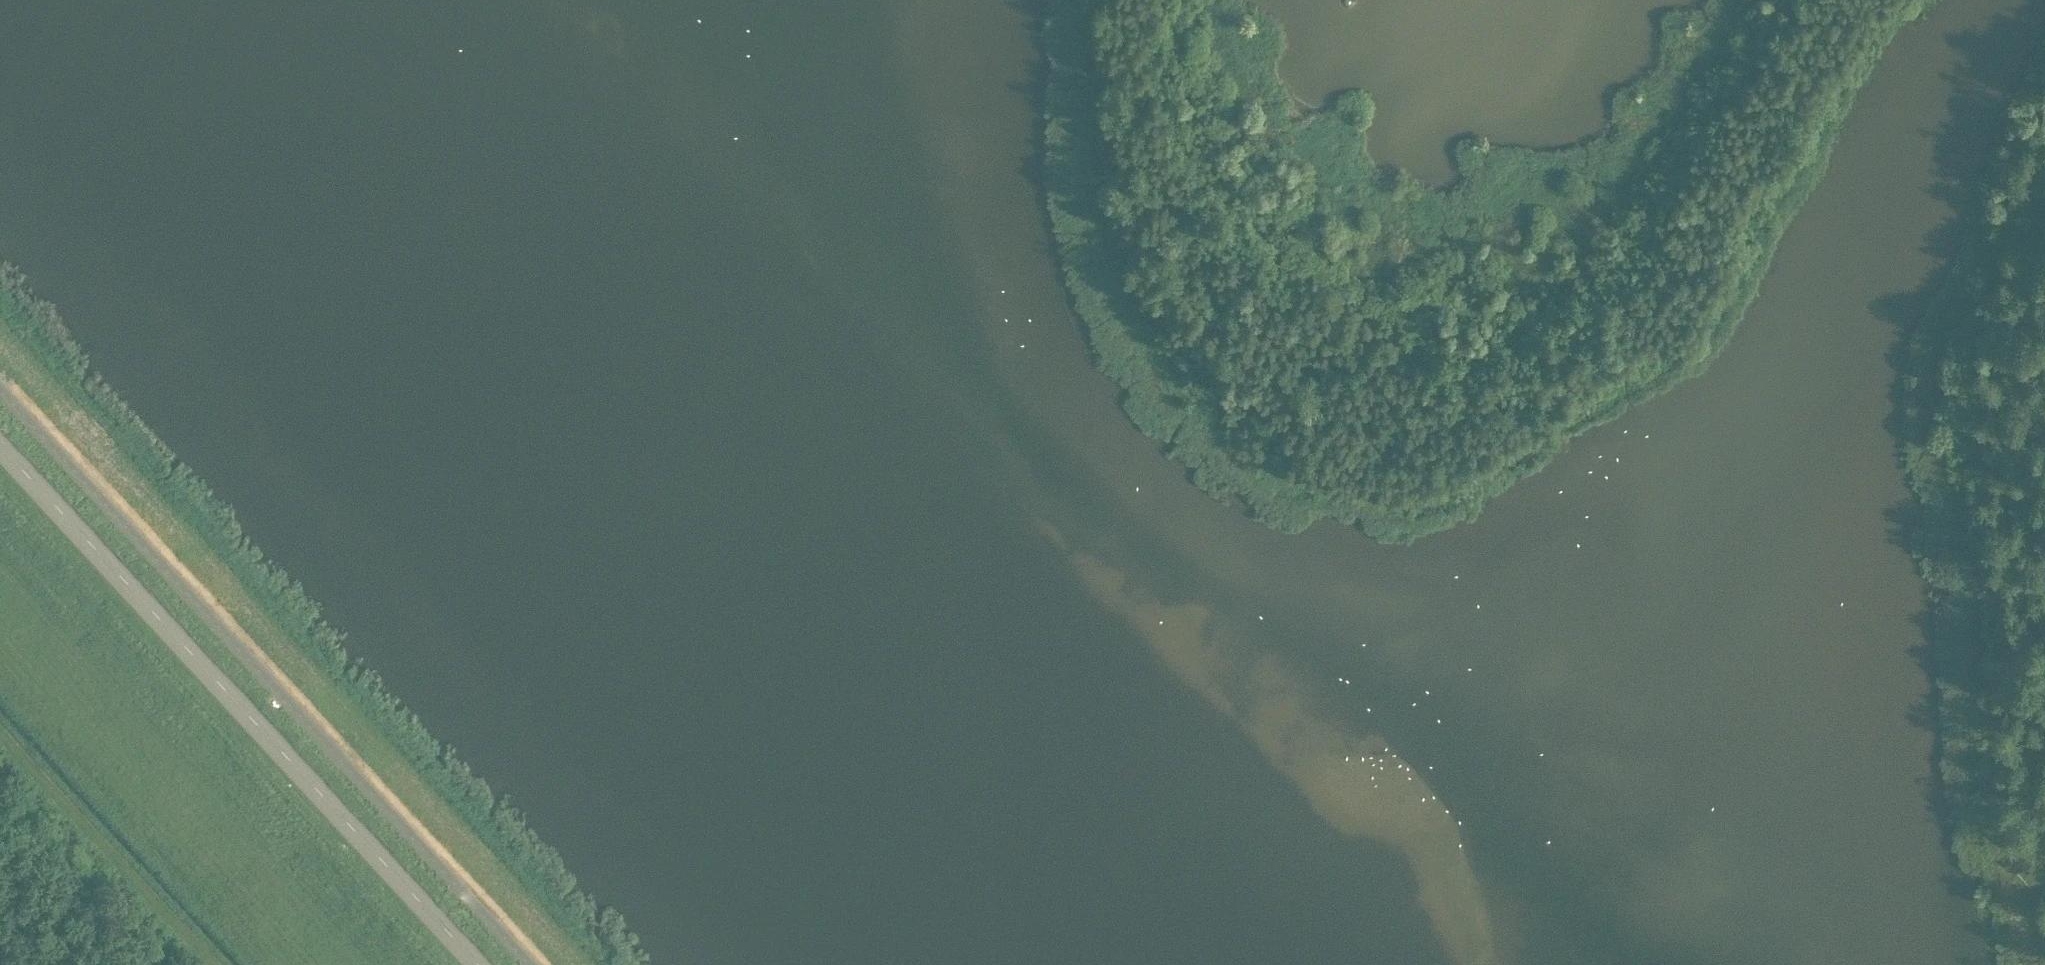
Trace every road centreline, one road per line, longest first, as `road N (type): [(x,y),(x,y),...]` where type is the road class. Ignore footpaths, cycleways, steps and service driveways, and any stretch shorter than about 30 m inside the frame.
road 1 (tertiary): [(0,448),(479,964)]

